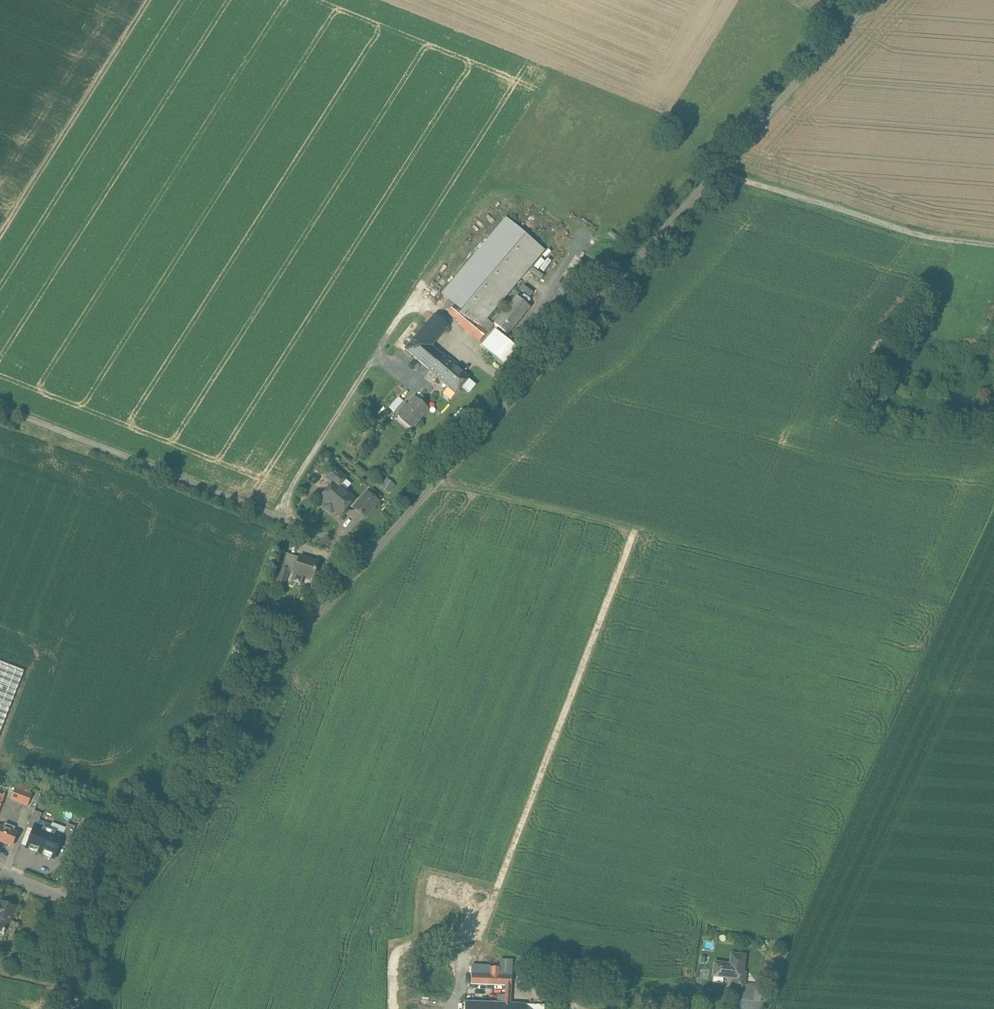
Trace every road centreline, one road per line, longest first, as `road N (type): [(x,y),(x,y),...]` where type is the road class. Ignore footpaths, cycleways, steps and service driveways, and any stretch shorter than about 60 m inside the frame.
road 1 (unclassified): [(373,554),(872,0)]
road 2 (unclassified): [(66,893),(373,554)]
road 3 (track): [(482,918),(629,544)]
road 4 (residential): [(0,408),(373,554)]
road 5 (track): [(151,0),(0,233)]

